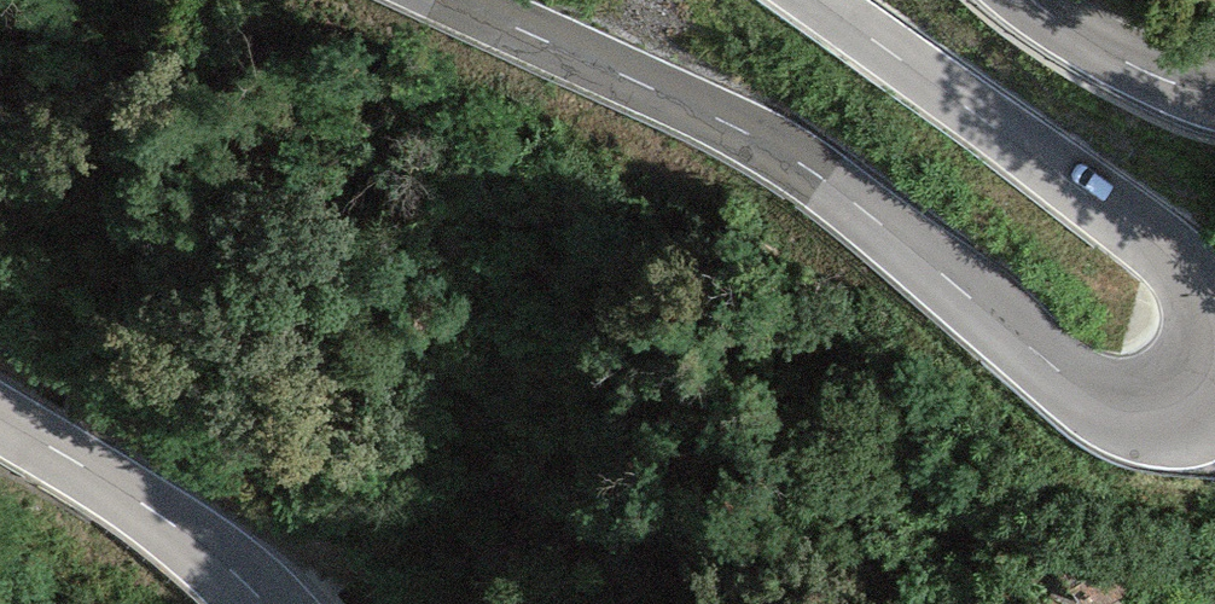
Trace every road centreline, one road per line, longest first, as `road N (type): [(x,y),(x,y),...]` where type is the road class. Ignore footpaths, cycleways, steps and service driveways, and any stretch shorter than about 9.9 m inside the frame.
road 1 (secondary): [(818,0),(1162,254),(1198,298),(1213,334),(1210,370),(1201,384),(1155,410),(1102,402),(840,190),(761,140),(452,0)]
road 2 (secondary): [(0,418),(144,504),(264,603)]
road 3 (secondary): [(1214,93),(1144,72),(1031,0)]

